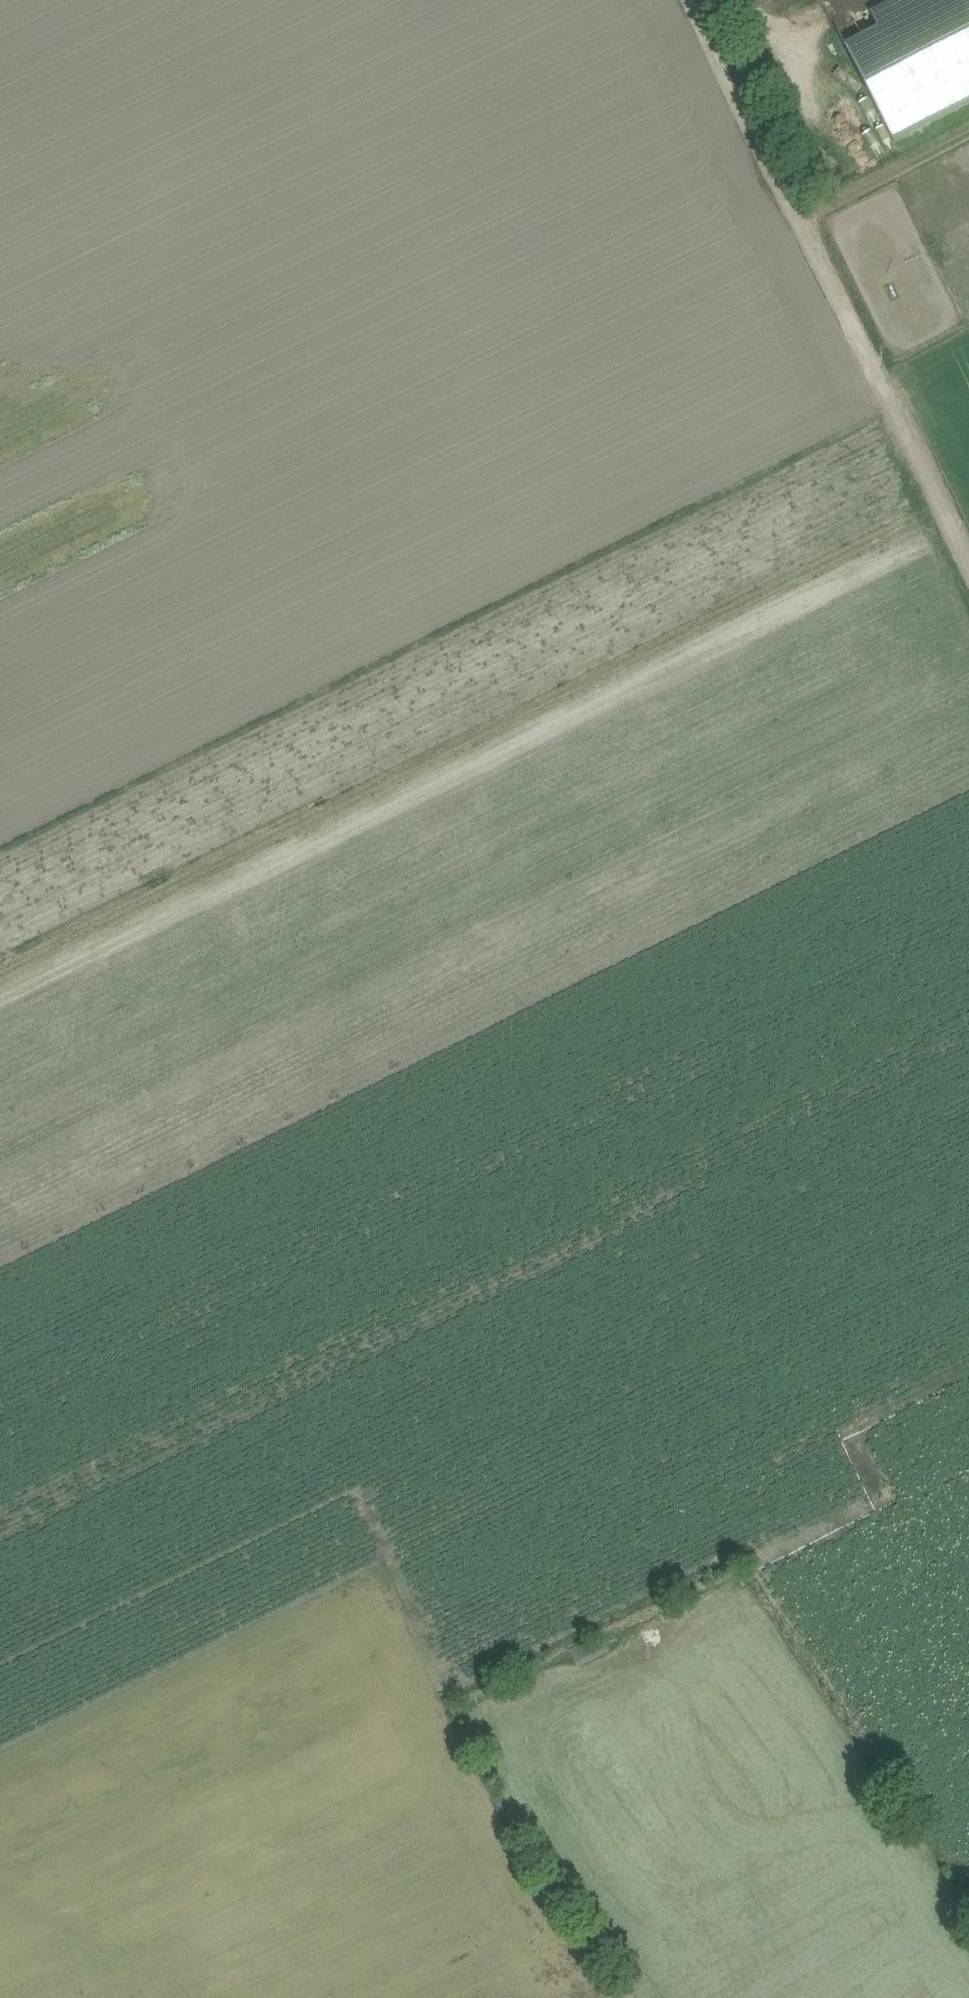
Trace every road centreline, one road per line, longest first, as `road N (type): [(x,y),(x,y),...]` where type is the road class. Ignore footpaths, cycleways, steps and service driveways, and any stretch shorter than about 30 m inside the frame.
road 1 (track): [(968,571),(697,0)]

